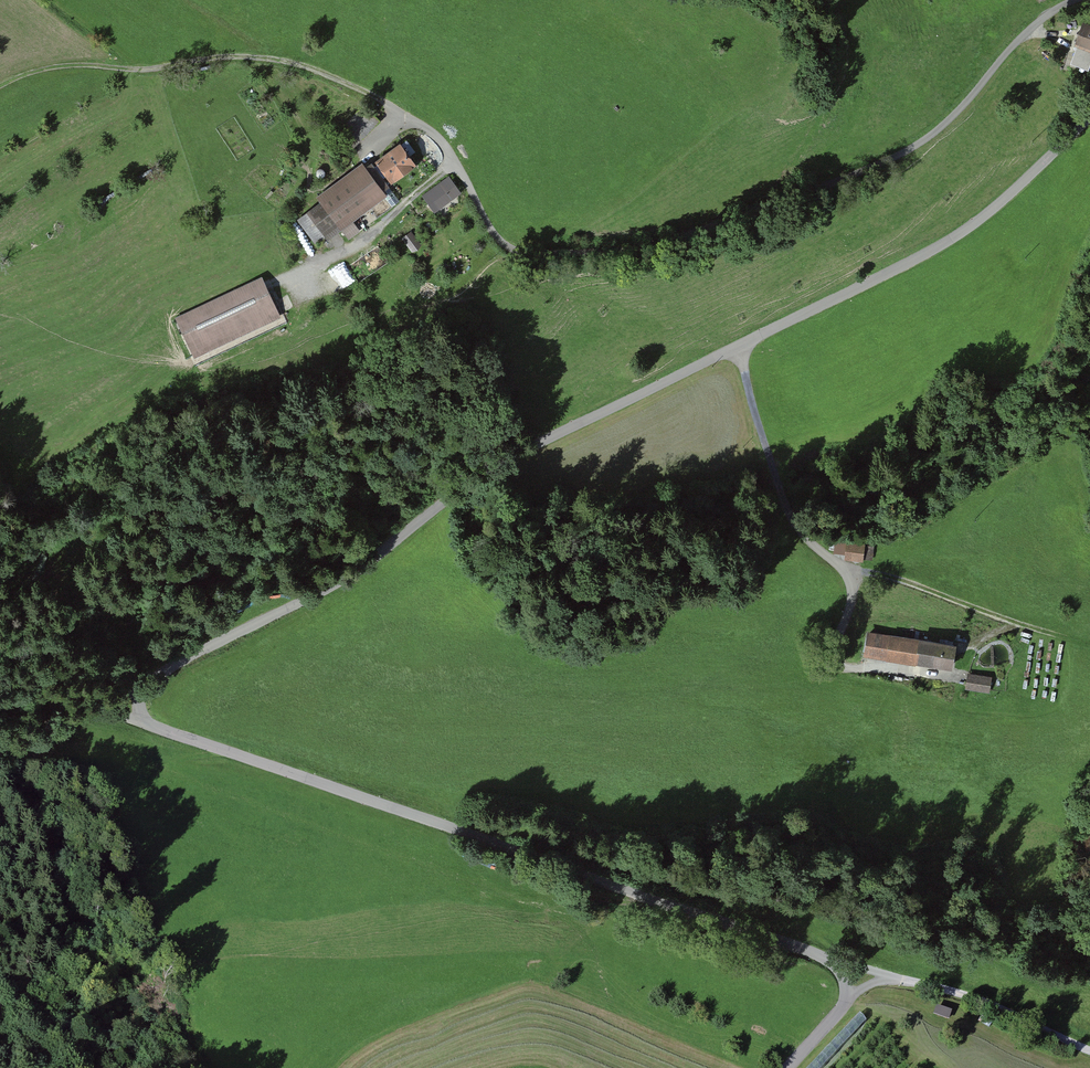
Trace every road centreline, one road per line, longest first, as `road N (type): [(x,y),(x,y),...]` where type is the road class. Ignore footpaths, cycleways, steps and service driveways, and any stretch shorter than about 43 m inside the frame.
road 1 (residential): [(1089,116),(960,234),(506,459),(321,588),(150,679),(122,708)]
road 2 (residential): [(1075,0),(1030,29),(959,110),(902,154),(700,231),(602,252),(515,251),(493,234),(428,129),(320,73),(248,57)]
road 3 (residential): [(122,708),(157,728),(823,957),(844,976),(848,999),(789,1067)]
road 4 (track): [(248,57),(138,69),(55,67),(0,86)]
road 5 (track): [(896,978),(986,1003),(1089,1050)]
road 6 (unclassified): [(0,738),(122,708)]

